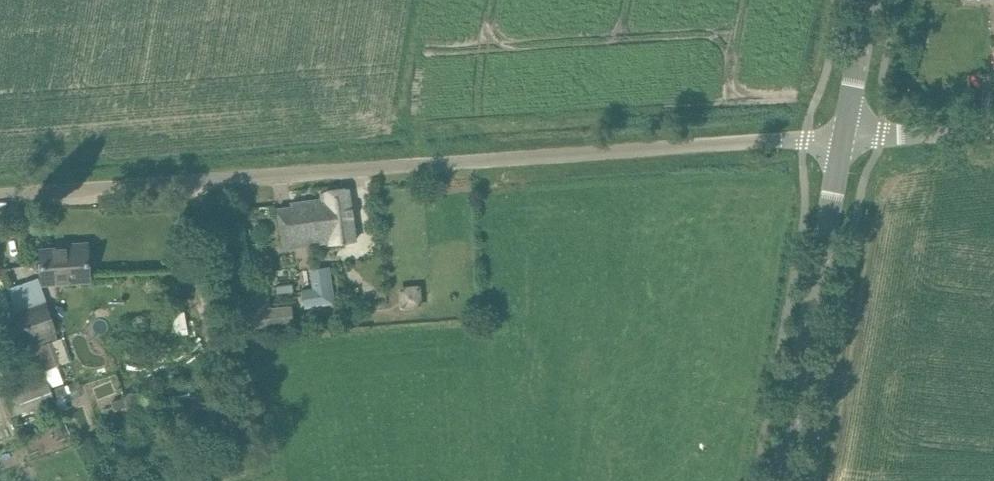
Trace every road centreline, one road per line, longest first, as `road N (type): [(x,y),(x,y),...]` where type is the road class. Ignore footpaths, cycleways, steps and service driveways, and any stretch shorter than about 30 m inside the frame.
road 1 (unclassified): [(0,194),(843,137)]
road 2 (unclassified): [(779,480),(843,137)]
road 3 (unclassified): [(993,128),(843,137)]
road 4 (unclassified): [(843,137),(869,0)]

